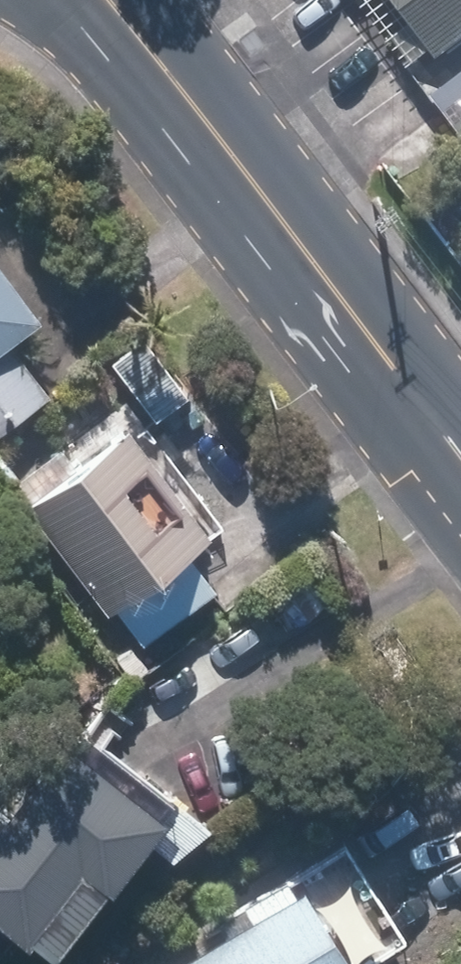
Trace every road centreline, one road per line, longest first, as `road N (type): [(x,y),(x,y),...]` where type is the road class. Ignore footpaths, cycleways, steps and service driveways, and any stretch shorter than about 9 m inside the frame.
road 1 (primary): [(400,374),(300,332),(61,32),(4,0)]
road 2 (secondary): [(148,43),(400,374)]

